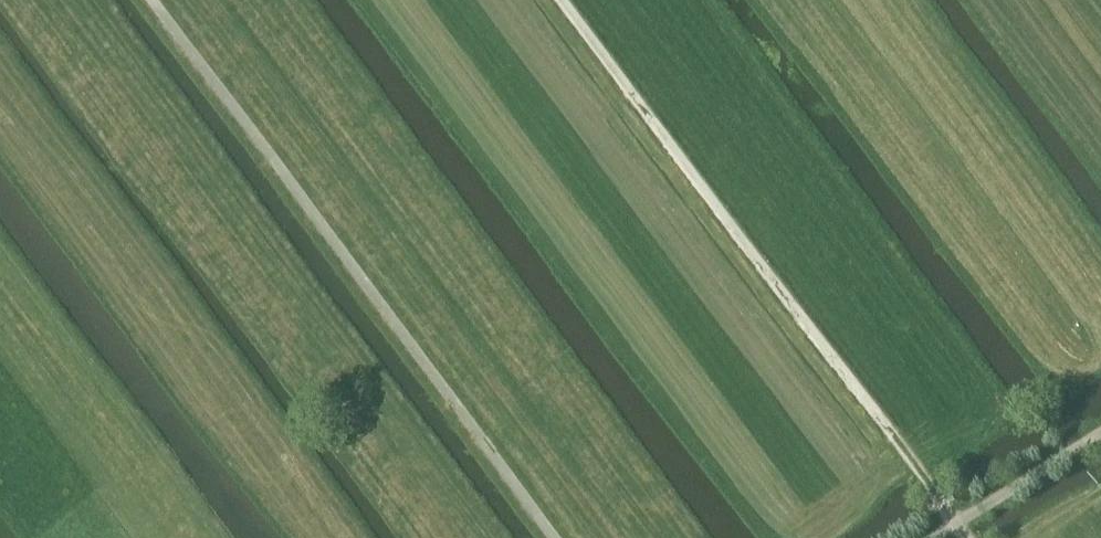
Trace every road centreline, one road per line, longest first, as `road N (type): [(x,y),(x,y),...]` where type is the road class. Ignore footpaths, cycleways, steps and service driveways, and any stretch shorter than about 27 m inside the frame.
road 1 (track): [(554,537),(151,0)]
road 2 (track): [(963,537),(561,0)]
road 3 (track): [(935,537),(1100,430)]

